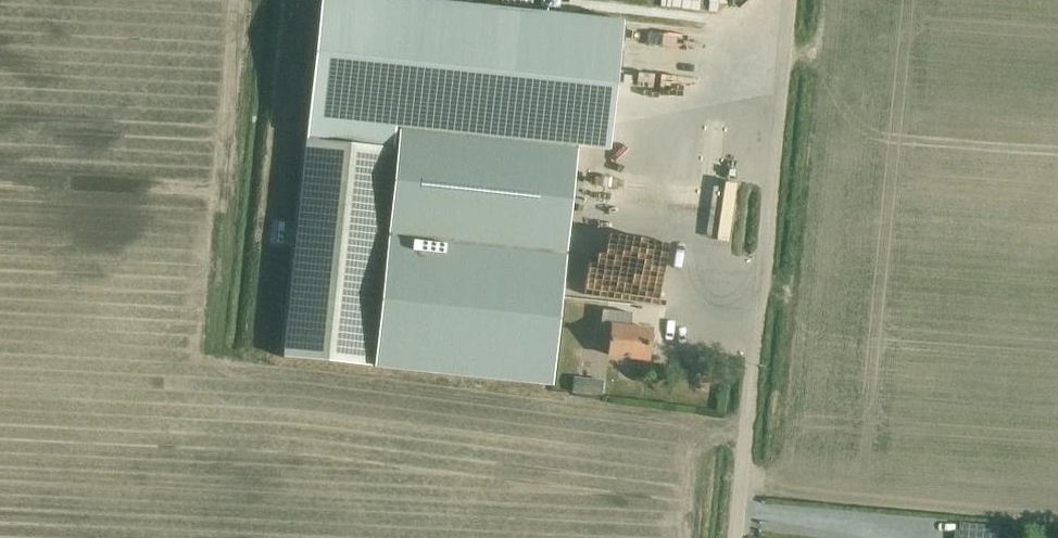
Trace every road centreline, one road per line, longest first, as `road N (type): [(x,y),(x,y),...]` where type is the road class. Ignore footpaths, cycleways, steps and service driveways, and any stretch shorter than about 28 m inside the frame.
road 1 (residential): [(735,537),(789,0)]

